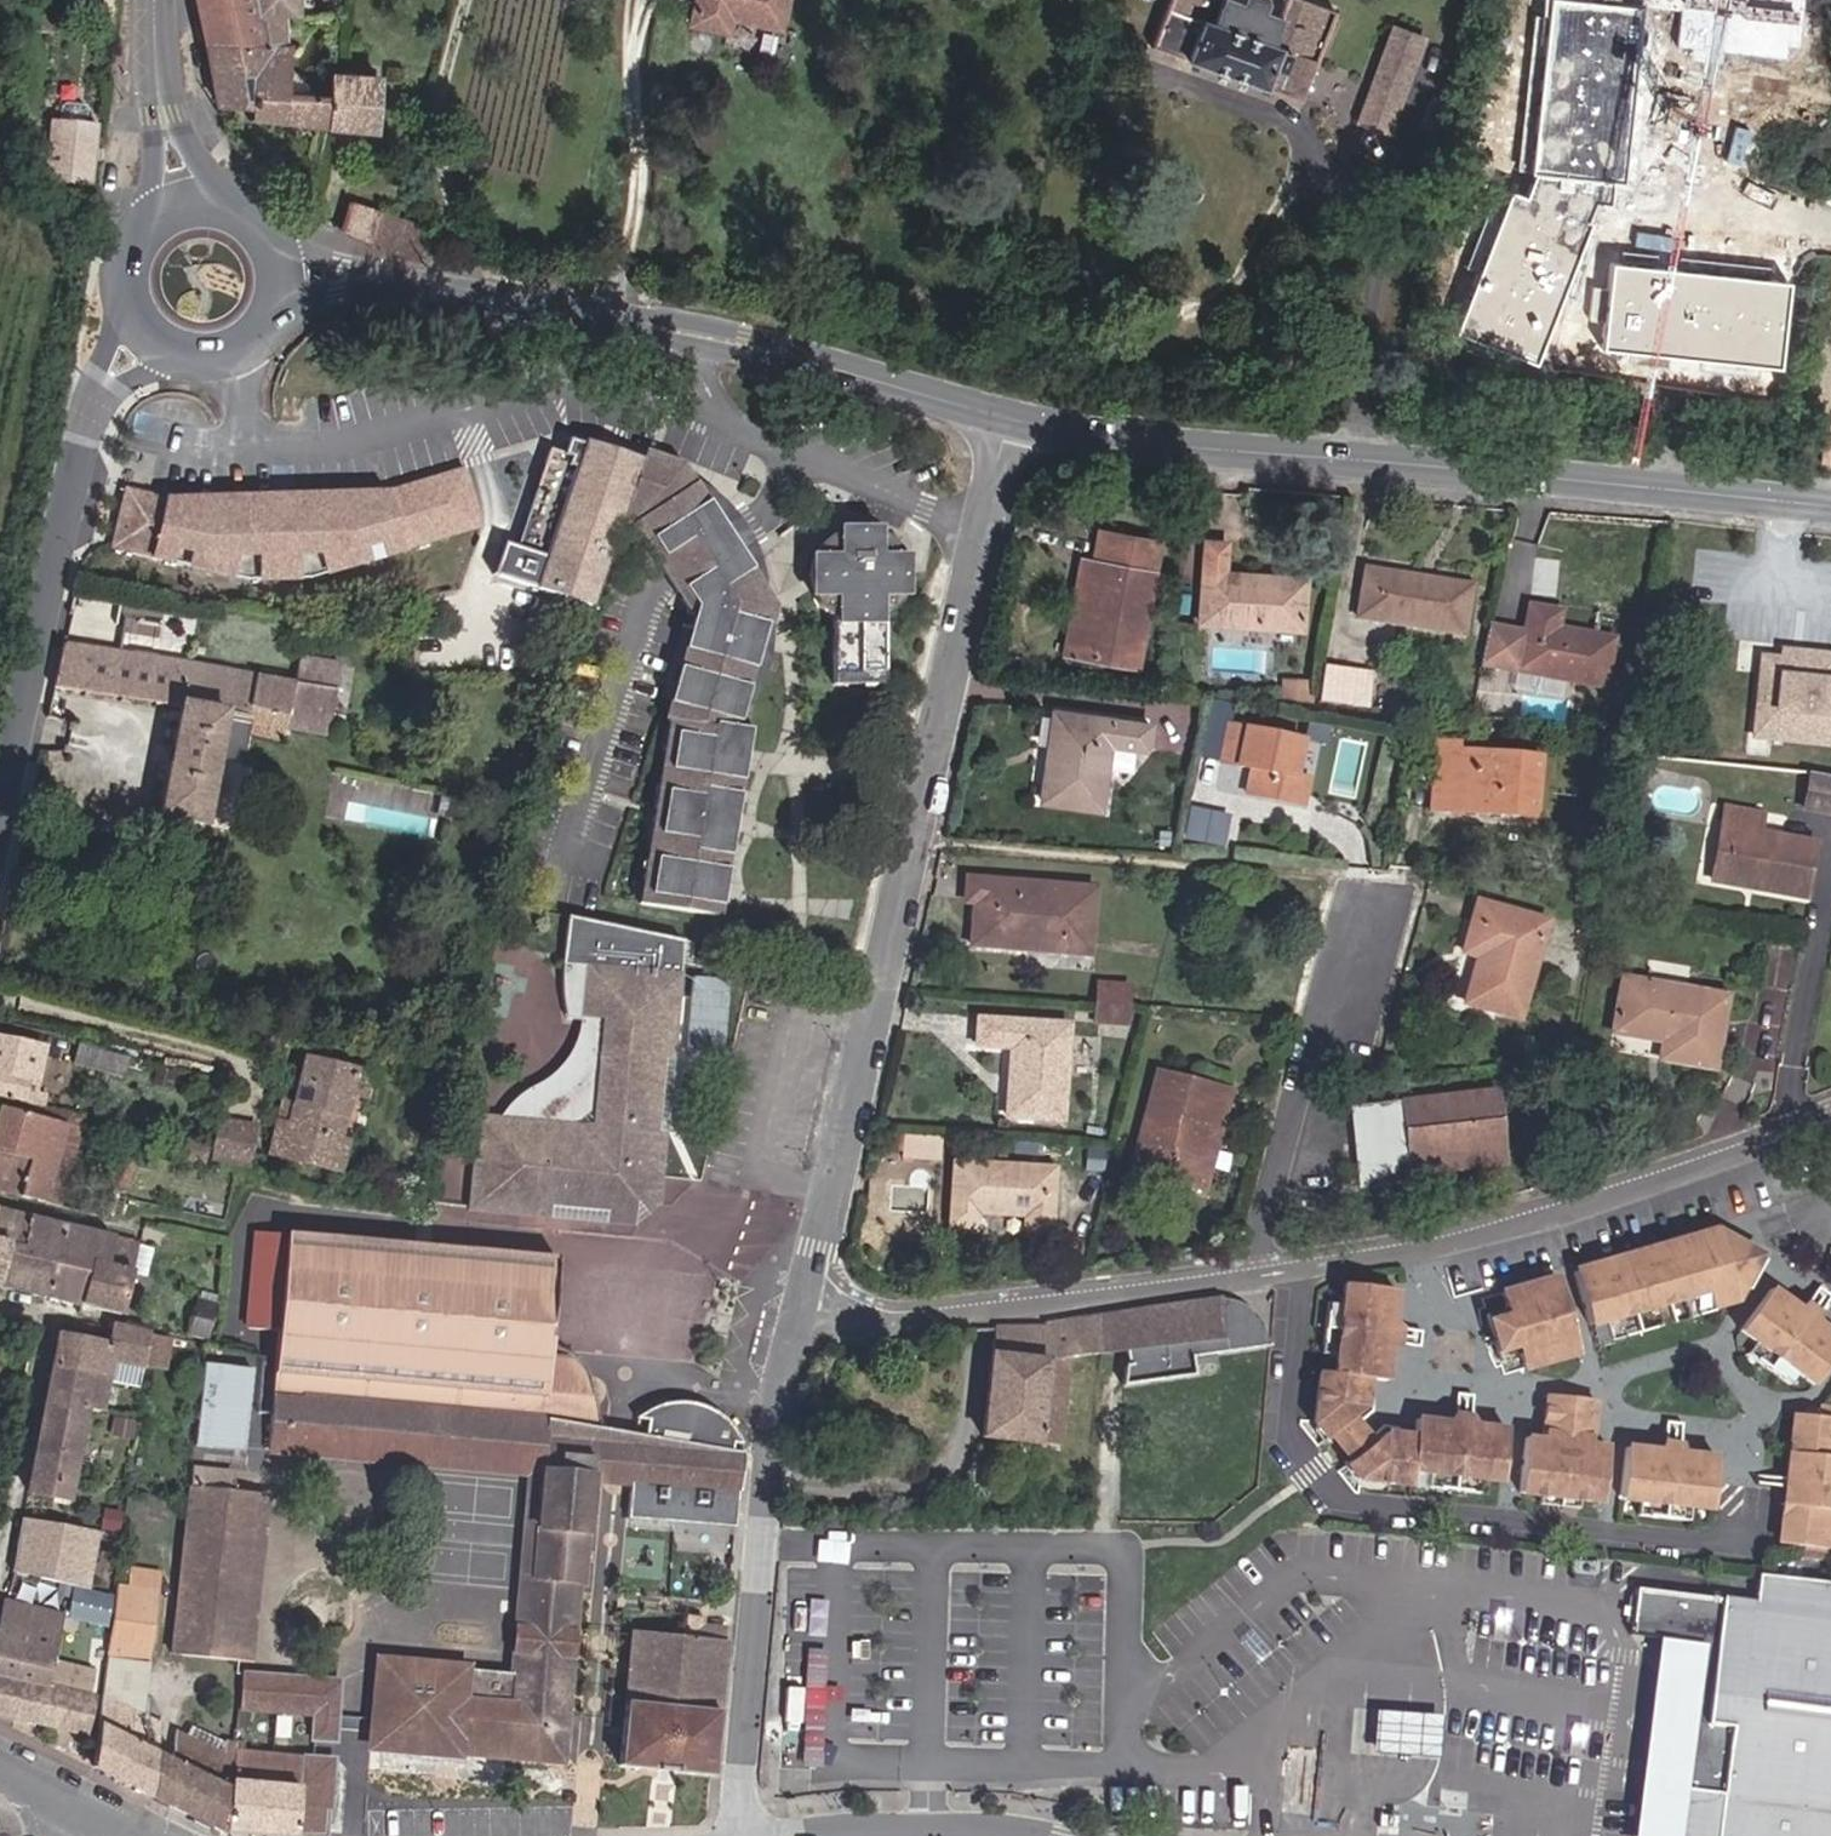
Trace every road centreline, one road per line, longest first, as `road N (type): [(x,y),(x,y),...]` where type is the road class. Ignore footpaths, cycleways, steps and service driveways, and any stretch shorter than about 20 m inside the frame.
road 1 (residential): [(800,1314),(885,1320),(1422,1245),(1830,1115)]
road 2 (residential): [(1010,414),(800,1314)]
road 3 (secondary): [(1830,506),(1181,445),(1010,414)]
road 4 (residential): [(800,1314),(766,1516),(742,1787),(745,1835)]
road 5 (tertiary): [(93,407),(0,807)]
road 6 (secondary): [(838,367),(800,345),(749,332),(608,310),(563,311)]
road 7 (secondary): [(563,311),(607,329),(838,367)]
road 8 (tertiary): [(805,1835),(927,1829),(1023,1835)]
road 9 (secondary): [(1010,414),(838,367)]
road 10 (secondary): [(563,311),(388,282)]
road 11 (secondary): [(229,204),(159,74)]
road 12 (secondary): [(159,74),(145,220)]
road 13 (secondary): [(388,282),(306,256),(265,229)]
road 14 (secondary): [(265,330),(314,303),(388,282)]

